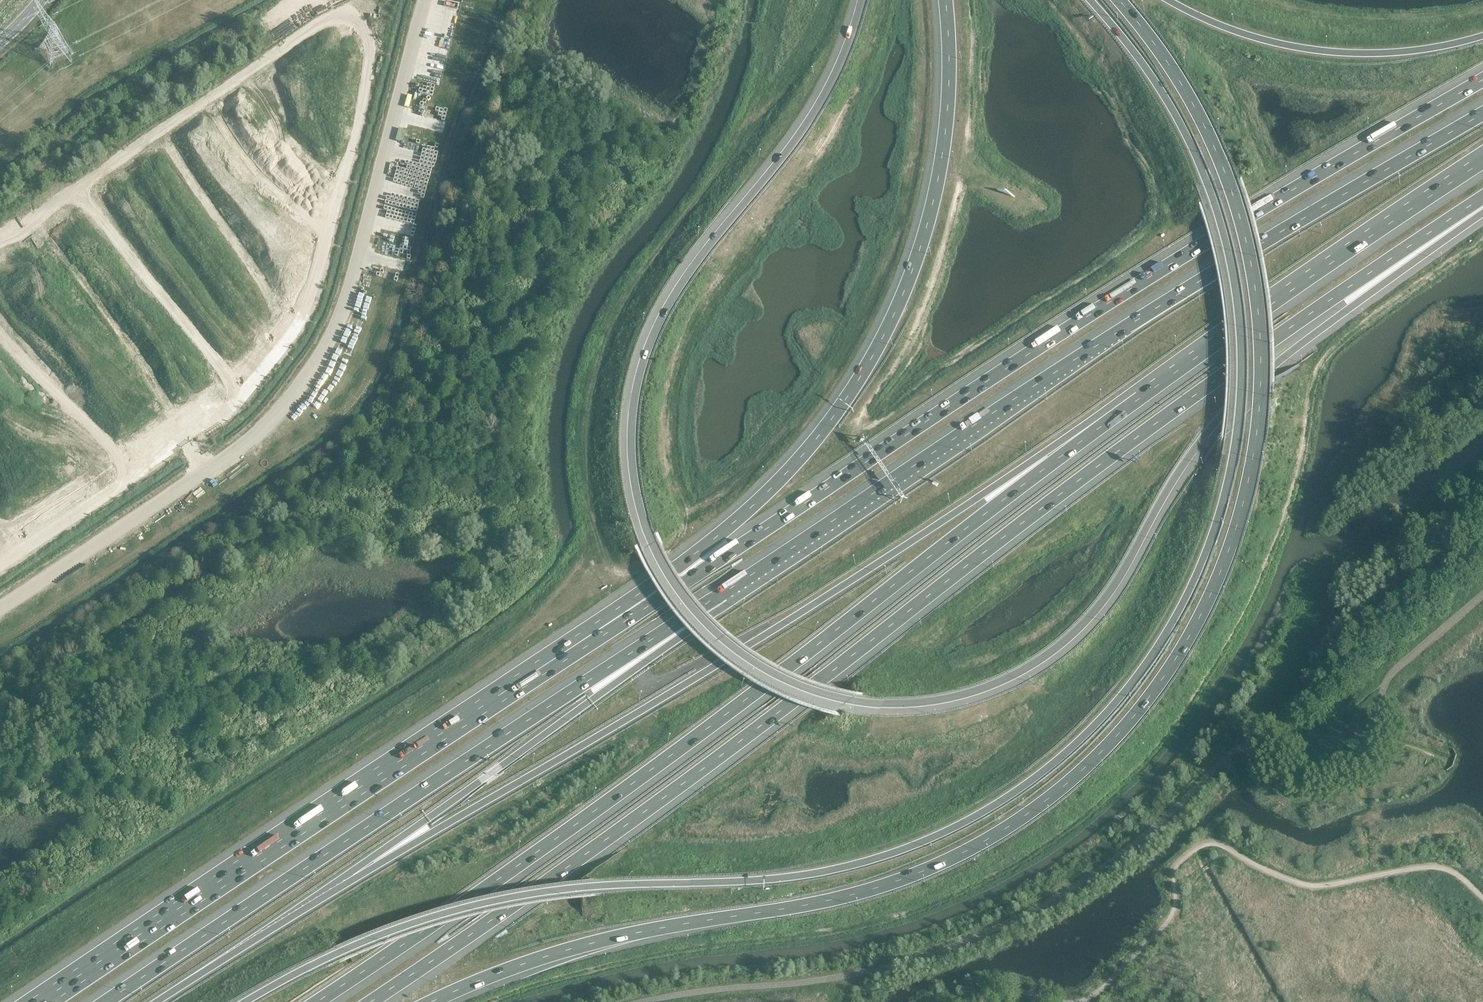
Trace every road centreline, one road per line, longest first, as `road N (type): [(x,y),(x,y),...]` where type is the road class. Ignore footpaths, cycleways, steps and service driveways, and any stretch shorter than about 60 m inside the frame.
road 1 (motorway): [(243,1001),(355,945),(483,903),(599,886),(780,879),(886,855),(1019,788),(1121,695),(1175,616),(1218,514),(1237,423),(1239,338),(1230,263),(1201,169),(1155,83),(1090,0)]
road 2 (motorway): [(862,0),(817,106),(665,309),(640,368),(630,434),(639,509),(675,585),(730,646),(804,686),(871,702),(939,699),(1010,677),(1049,652),(1101,601),(1217,418),(1300,343),(1482,203)]
road 3 (motorway): [(431,1001),(601,940),(833,899),(949,860),(1078,774),(1166,675),(1236,532),(1256,434),(1259,334),(1246,241),(1218,156),(1179,79),(1118,0)]
road 4 (motorway): [(369,1001),(711,762),(1141,434),(1482,197)]
road 5 (motorway): [(315,1001),(626,787),(1139,395)]
road 6 (motorway): [(1482,78),(1264,206),(720,559),(624,612)]
road 7 (motorway): [(343,882),(775,629),(1139,395)]
road 8 (motorway): [(1482,113),(1126,327),(723,593)]
road 9 (unclassified): [(0,608),(260,429),(324,350),(351,287),(423,0)]
road 10 (motorway): [(723,593),(107,1001)]
road 11 (motorway): [(945,0),(943,142),(926,229),(898,307),(859,378),(801,456),(624,612)]
road 12 (motorway): [(624,612),(36,1001)]
road 13 (motorway): [(723,593),(343,882)]
road 14 (motorway): [(1139,395),(1482,158)]
road 15 (motorway): [(1482,38),(1378,53),(1300,47),(1211,22),(1167,0)]
road 16 (track): [(0,551),(30,518),(170,427),(204,471)]
road 17 (motorway): [(156,1001),(343,882)]

